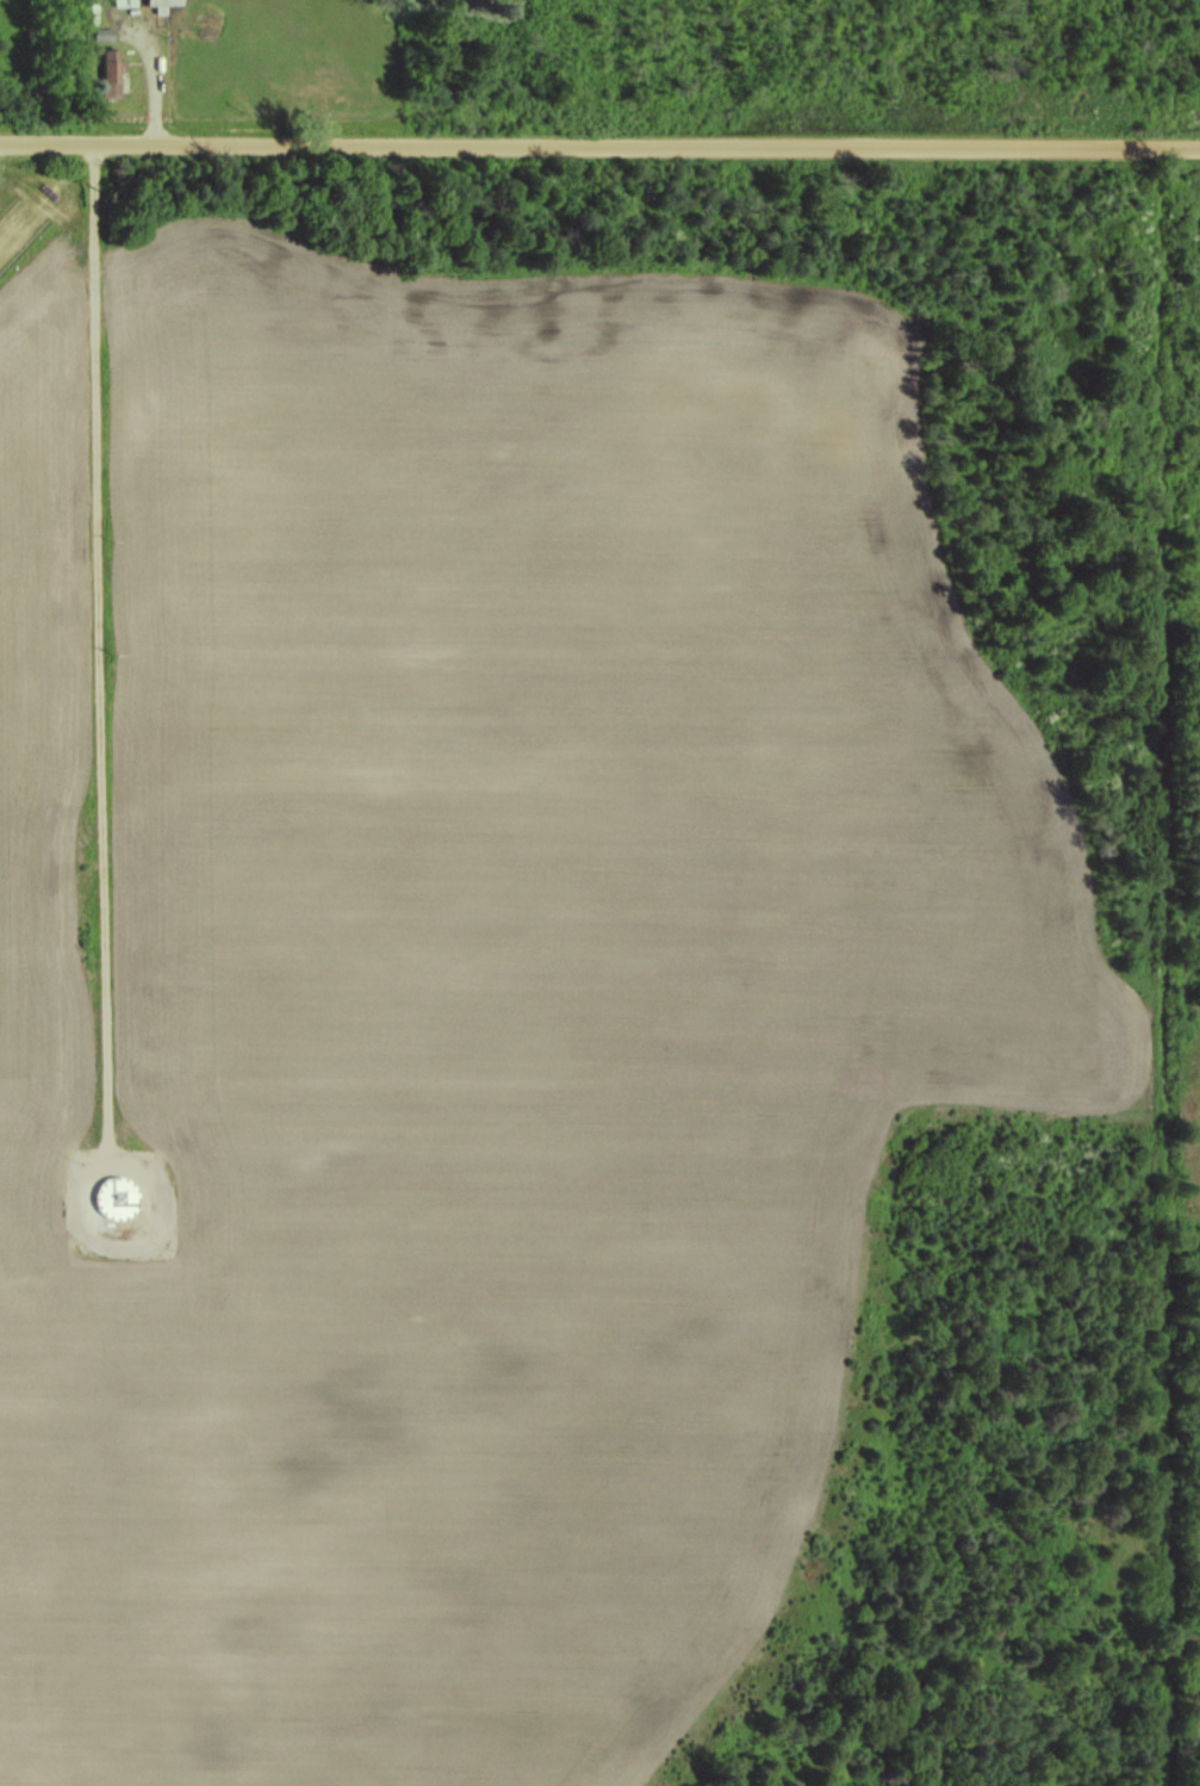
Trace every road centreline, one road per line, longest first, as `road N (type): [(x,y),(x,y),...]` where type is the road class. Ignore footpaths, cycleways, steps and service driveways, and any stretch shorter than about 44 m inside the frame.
road 1 (residential): [(0,145),(1199,149)]

